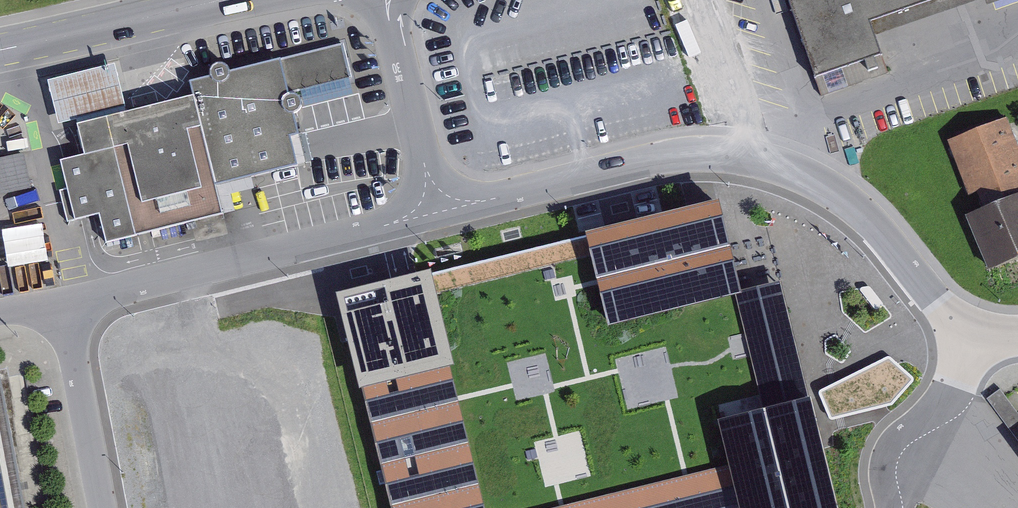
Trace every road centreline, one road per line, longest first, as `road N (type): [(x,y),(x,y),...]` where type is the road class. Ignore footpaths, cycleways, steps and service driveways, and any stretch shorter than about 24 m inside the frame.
road 1 (residential): [(980,340),(944,312),(862,215),(825,186),(778,166),(706,156),(669,161),(439,211)]
road 2 (residential): [(439,211),(63,303)]
road 3 (secondary): [(0,50),(221,0)]
road 4 (residential): [(384,0),(439,211)]
road 5 (unclassified): [(102,507),(63,303)]

